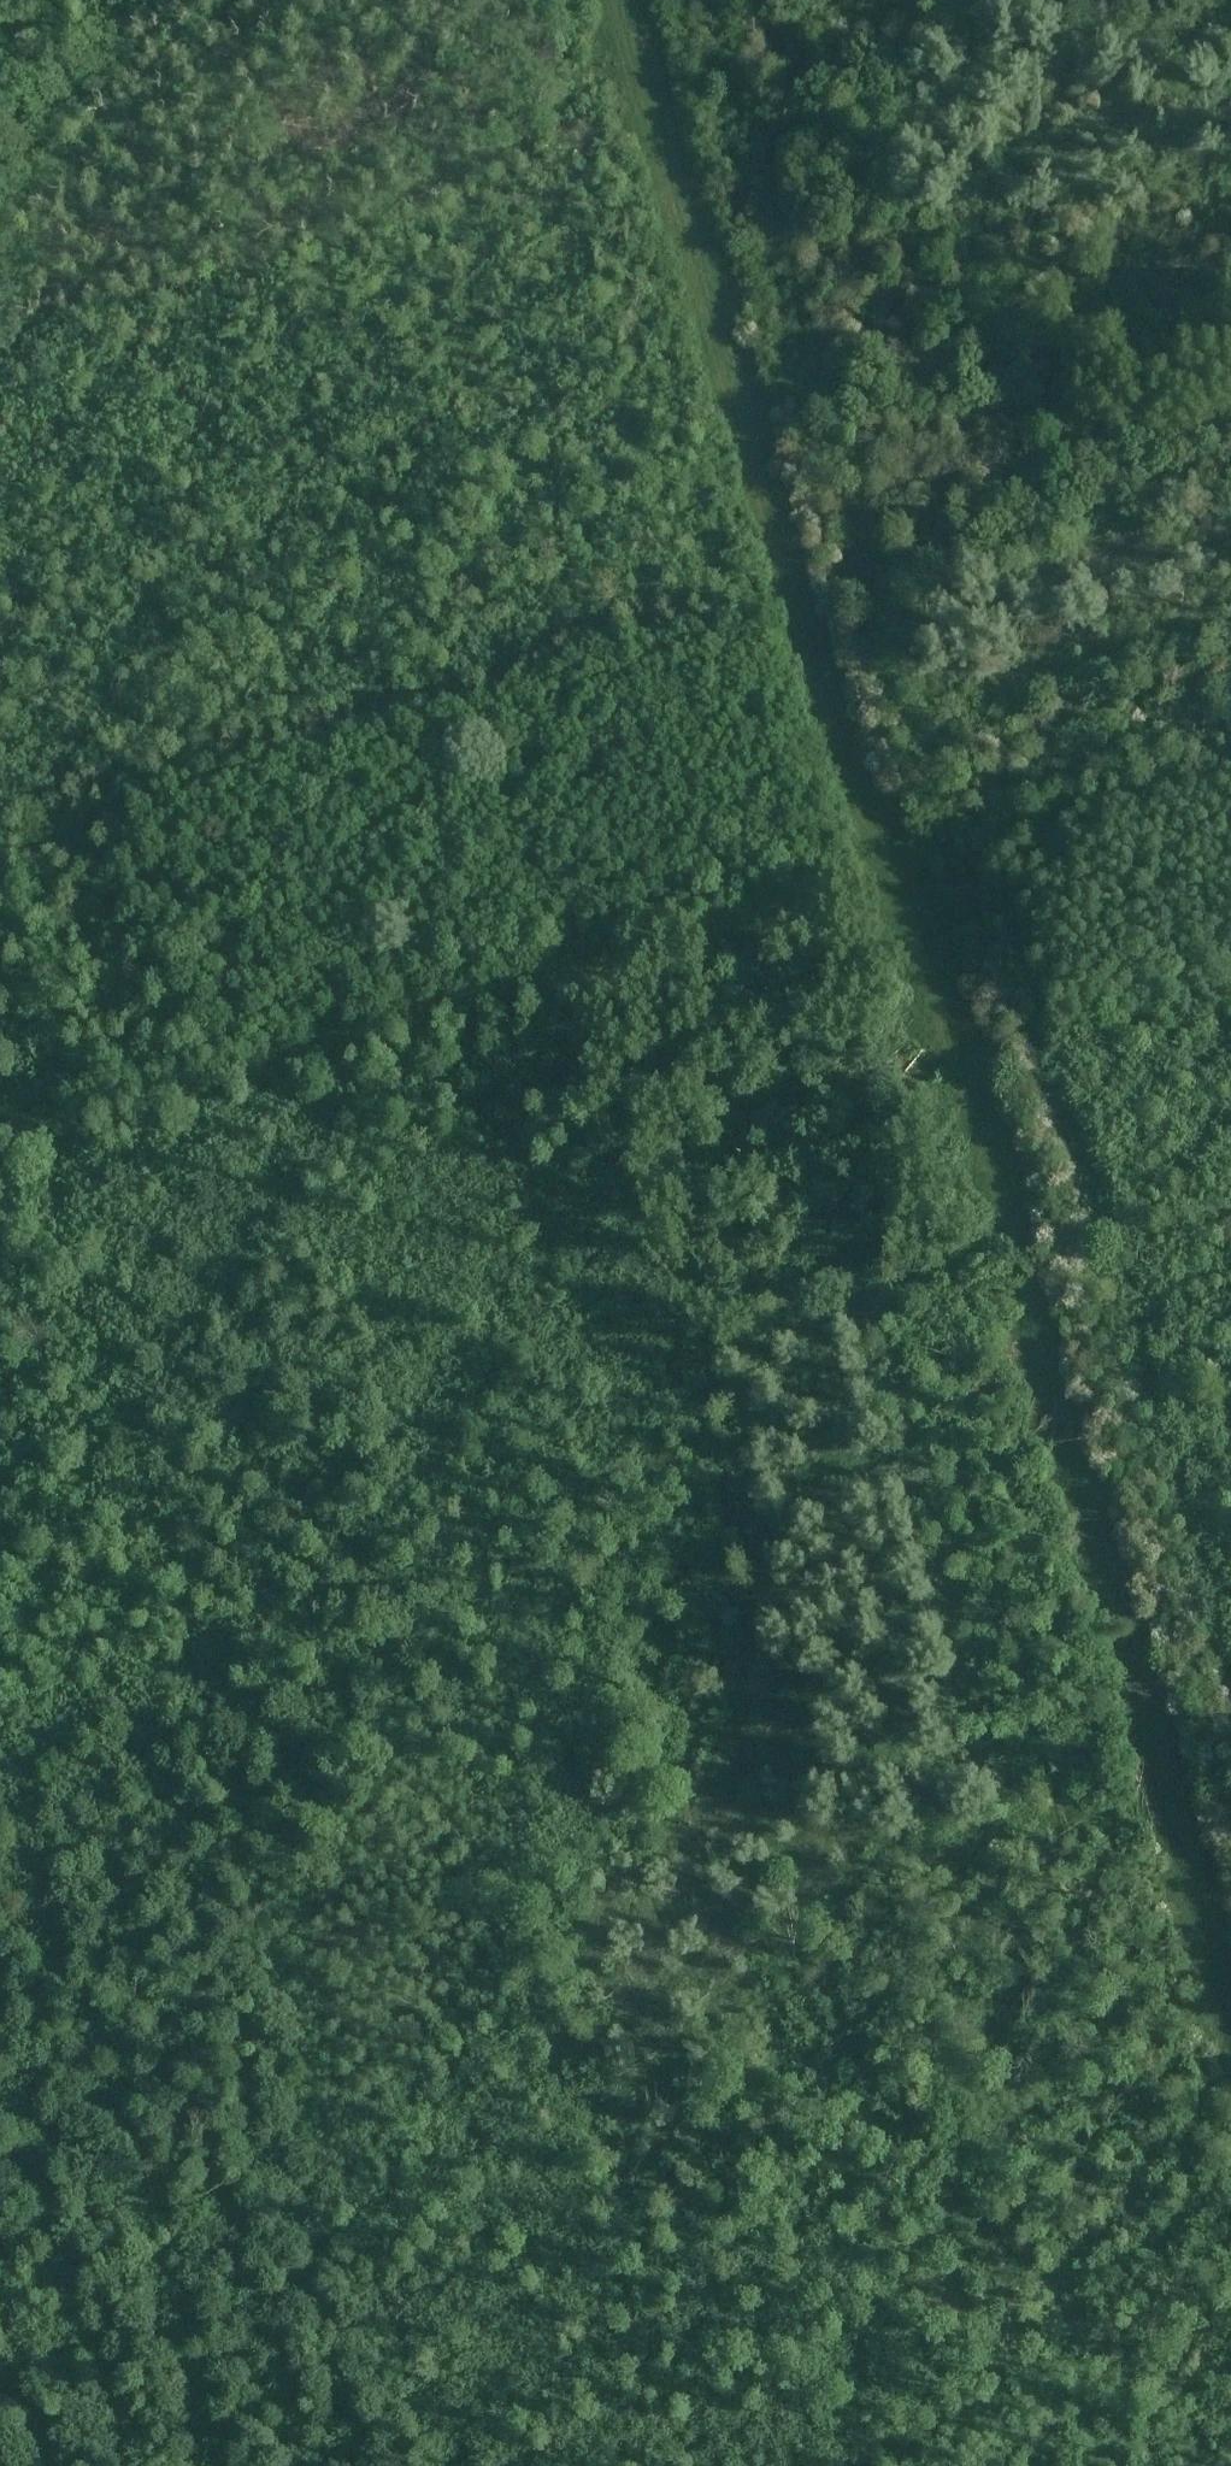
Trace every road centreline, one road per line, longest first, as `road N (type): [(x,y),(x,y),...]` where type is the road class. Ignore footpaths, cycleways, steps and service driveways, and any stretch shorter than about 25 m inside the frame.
road 1 (track): [(646,0),(1230,1929)]

